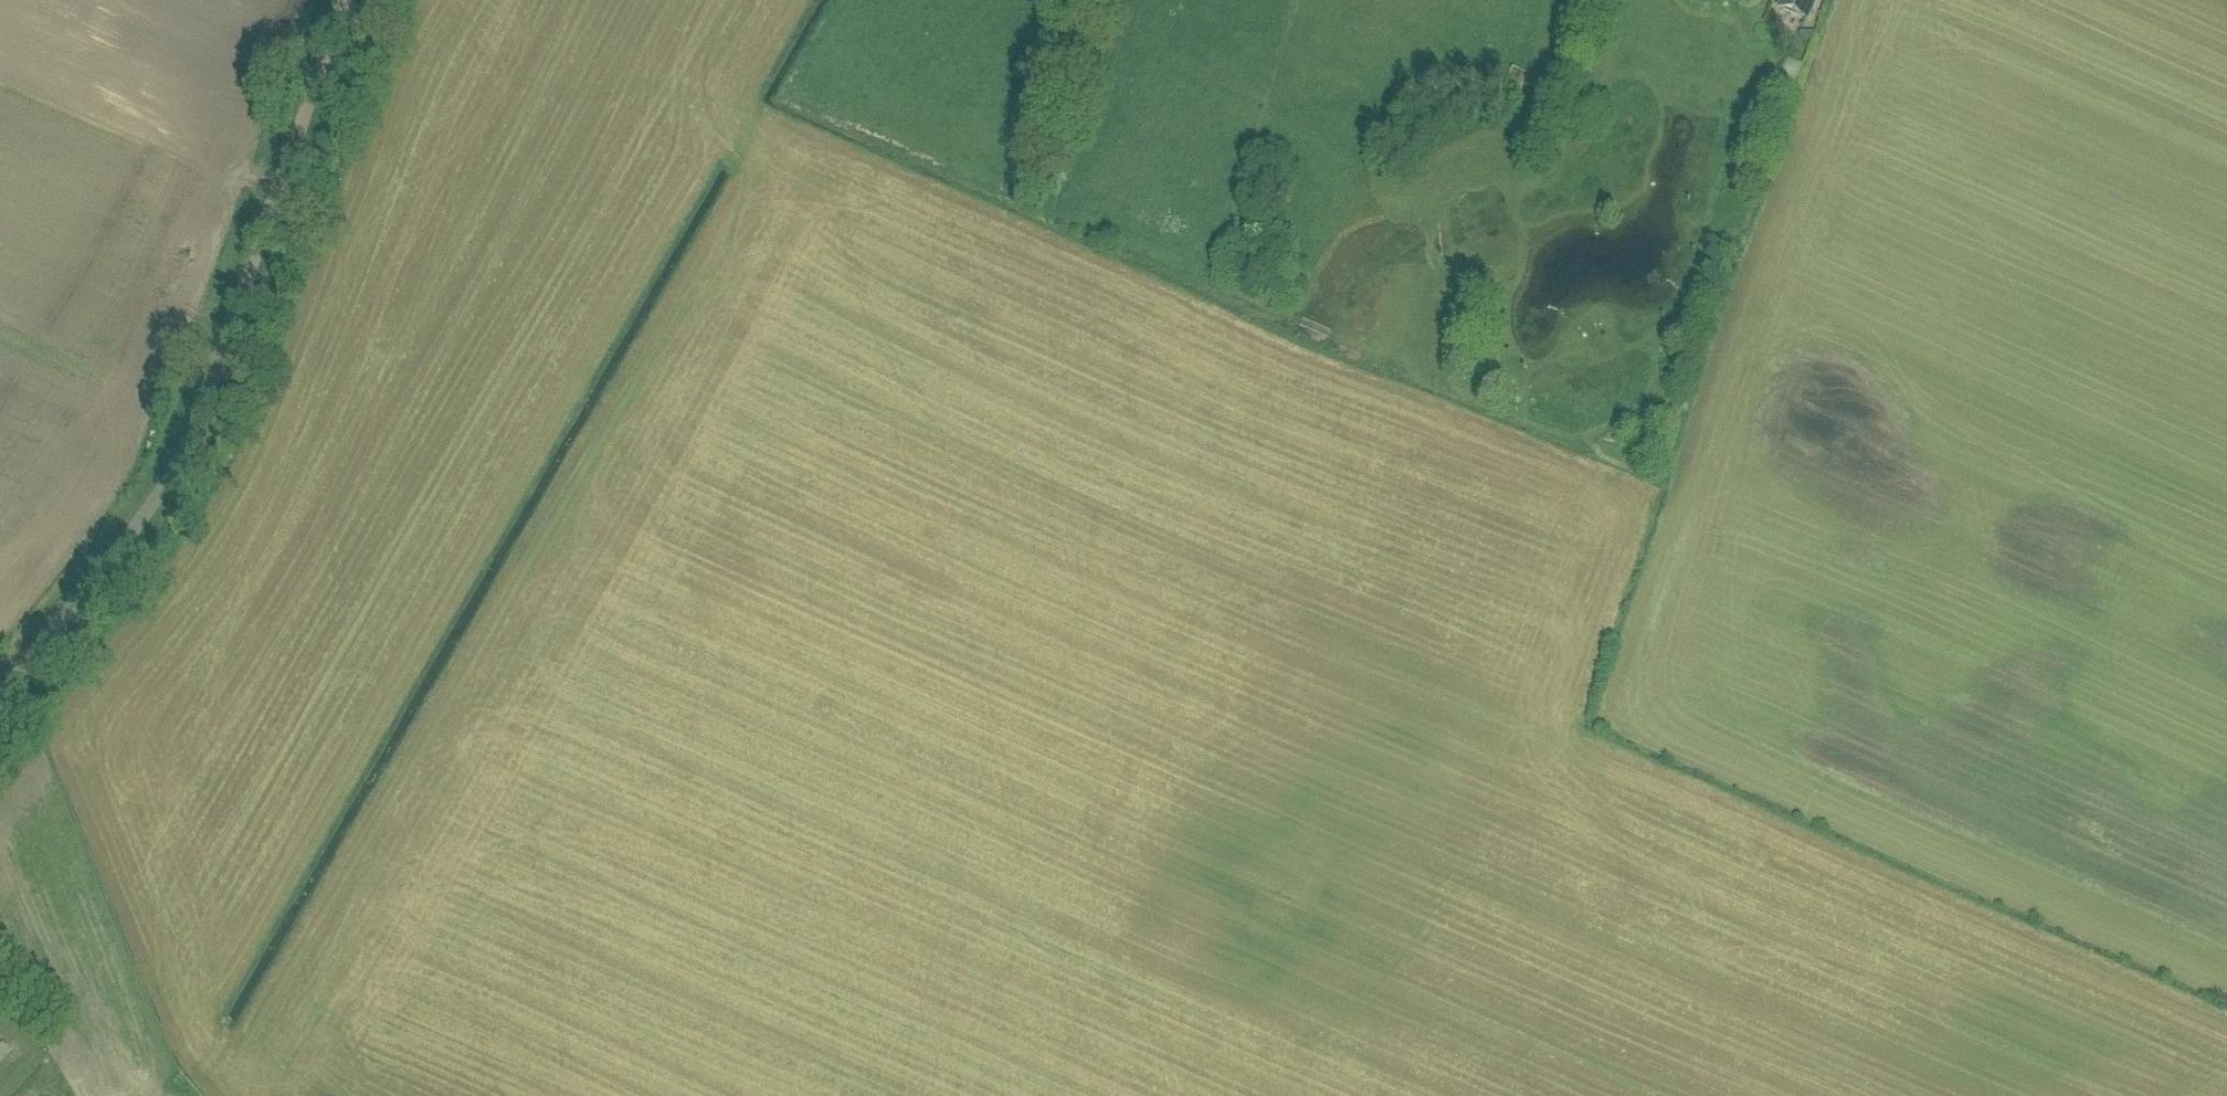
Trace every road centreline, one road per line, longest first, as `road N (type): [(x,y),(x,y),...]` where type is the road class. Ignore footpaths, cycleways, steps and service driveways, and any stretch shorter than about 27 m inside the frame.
road 1 (unclassified): [(0,697),(166,488),(187,447),(344,0)]

